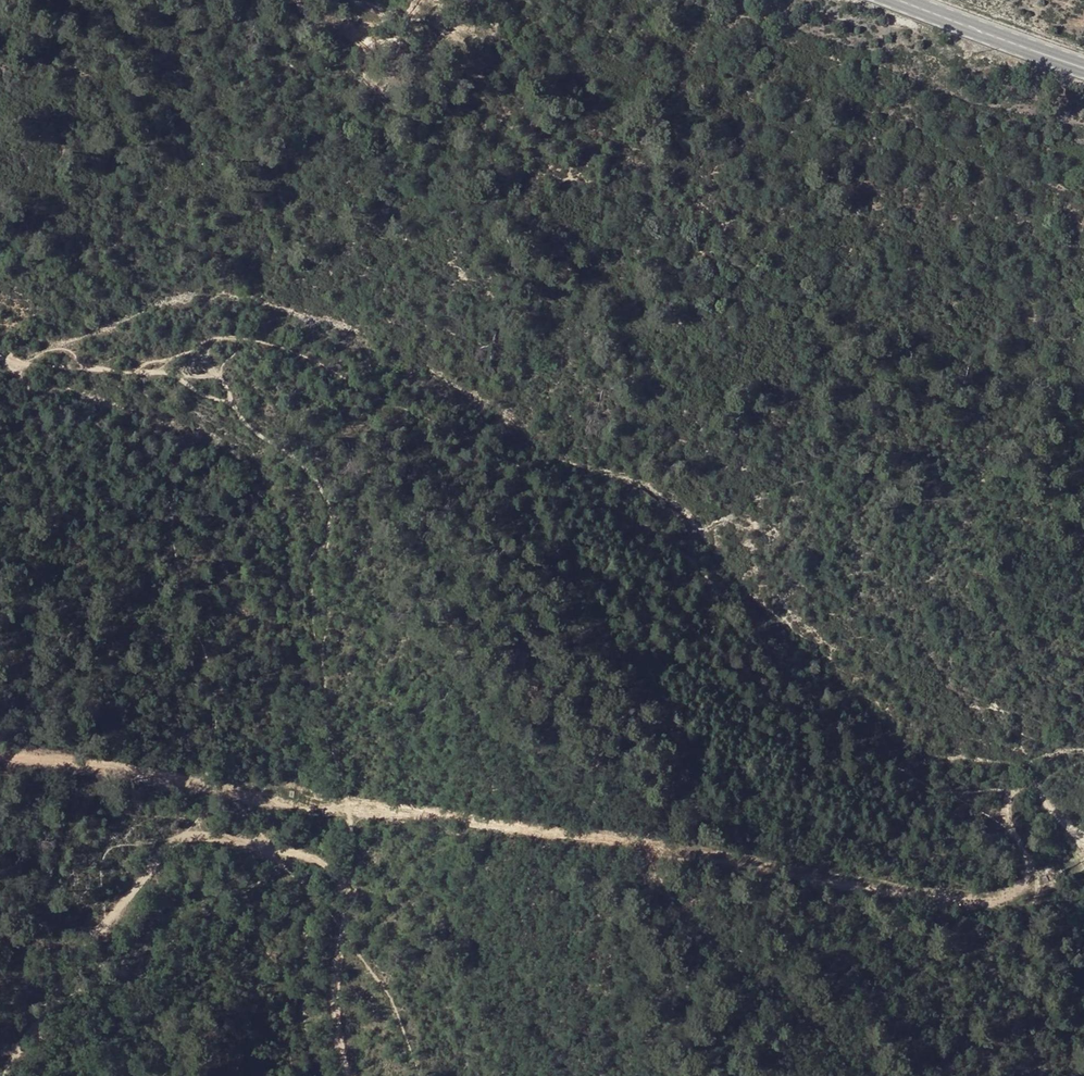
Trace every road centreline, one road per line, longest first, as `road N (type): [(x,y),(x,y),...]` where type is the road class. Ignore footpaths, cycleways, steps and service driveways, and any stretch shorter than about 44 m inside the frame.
road 1 (track): [(351,1075),(335,994),(347,891),(323,863),(195,829),(150,864),(96,924),(44,1023),(5,1075)]
road 2 (track): [(1012,829),(1030,870),(1019,893),(1004,900),(898,895),(649,854)]
road 3 (tertiary): [(1083,73),(892,0)]
road 4 (track): [(1012,829),(1008,802),(1032,786),(1083,838)]

